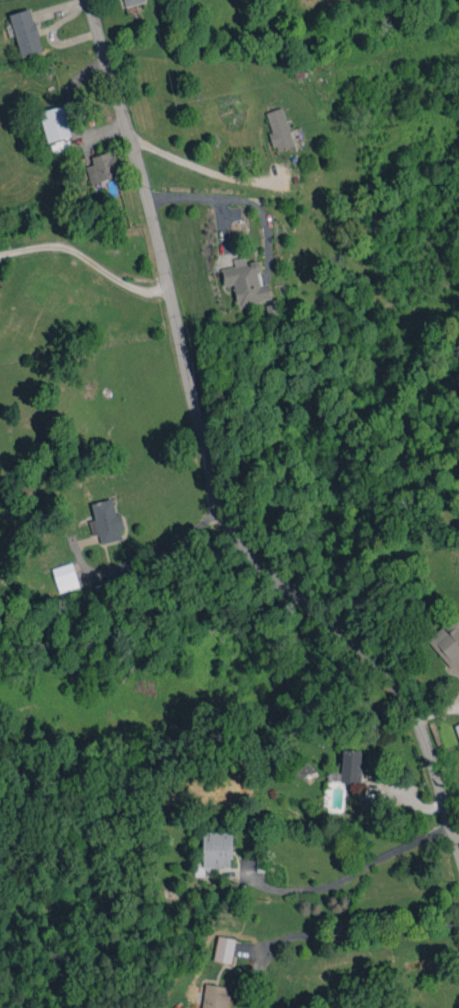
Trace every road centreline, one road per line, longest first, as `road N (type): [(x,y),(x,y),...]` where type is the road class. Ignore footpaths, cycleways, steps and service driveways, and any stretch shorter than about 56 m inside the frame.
road 1 (tertiary): [(458,857),(407,706),(340,629),(226,522),(144,184),(89,0)]

